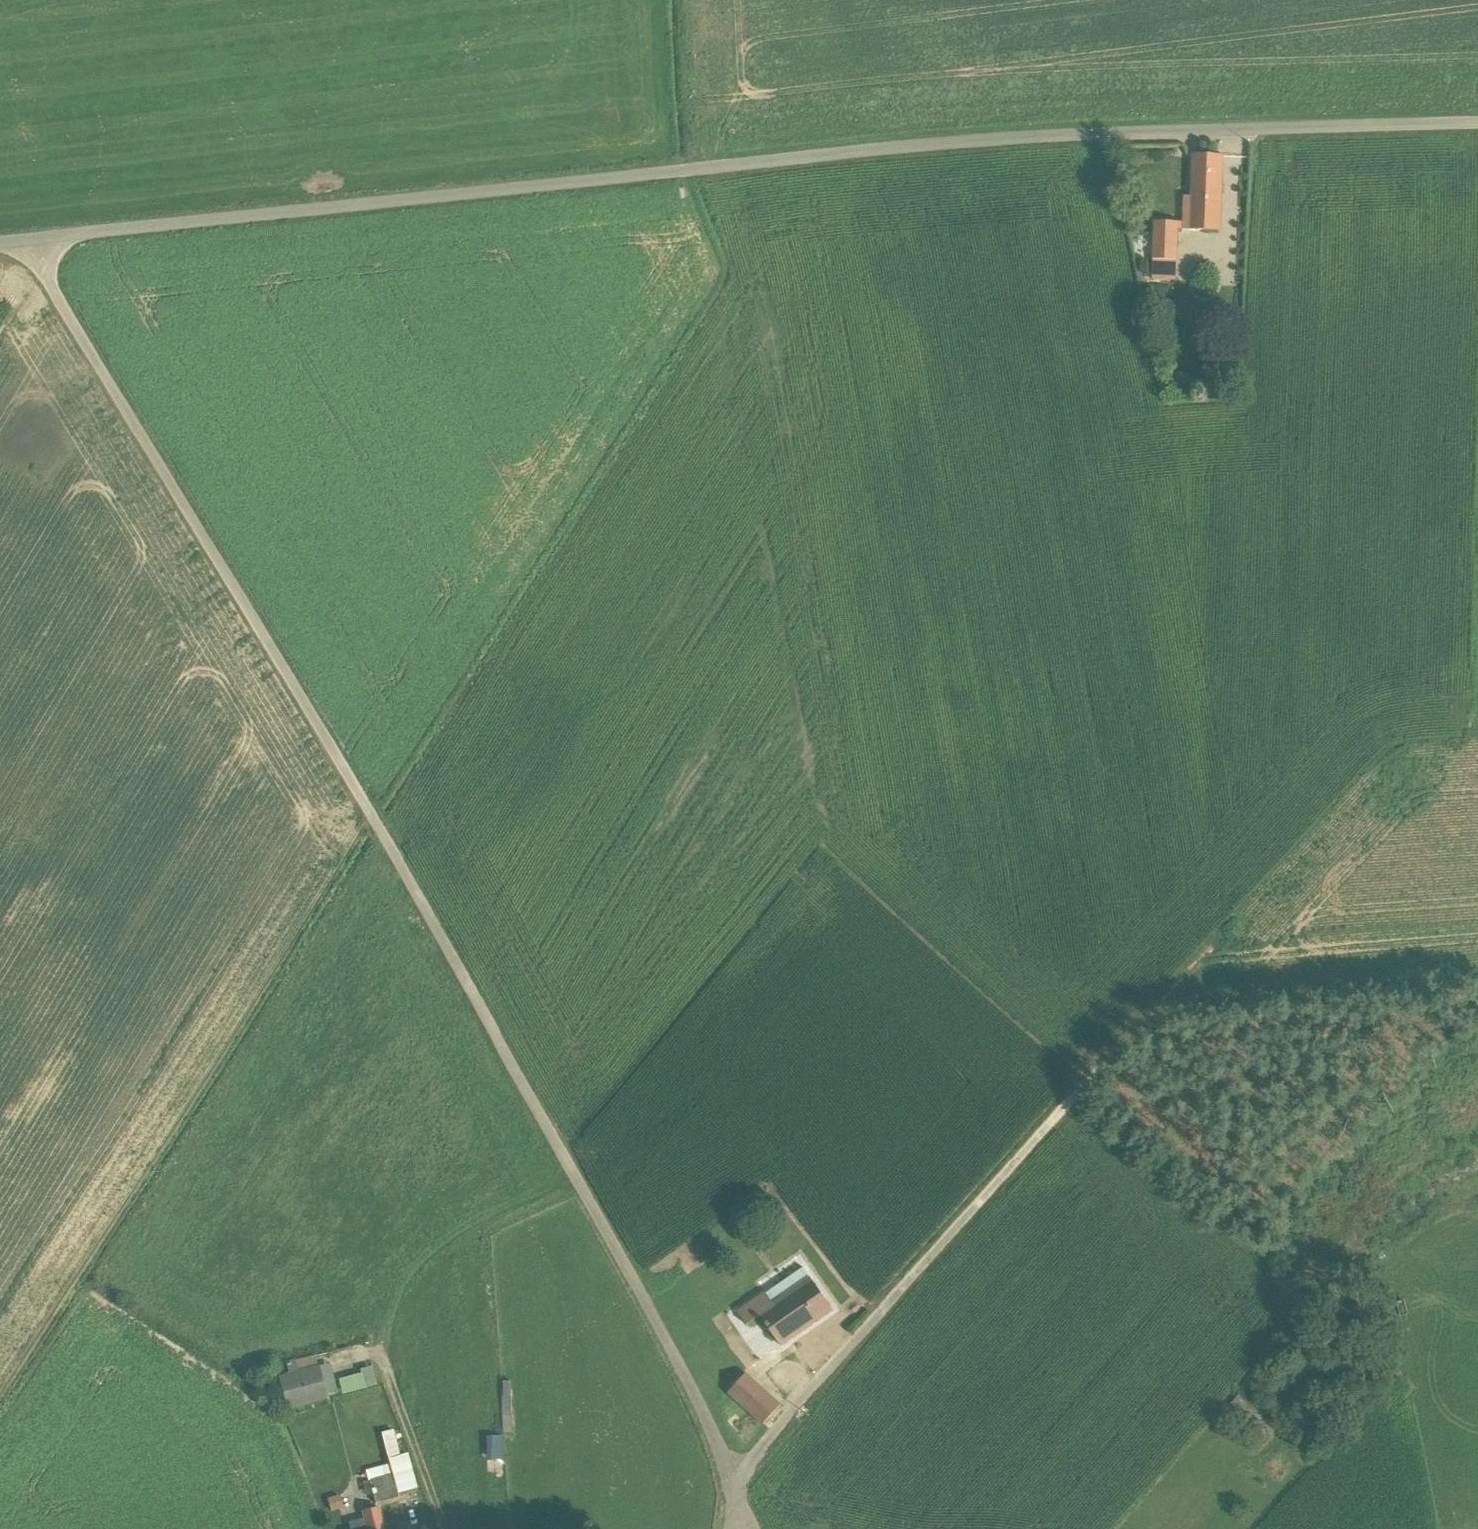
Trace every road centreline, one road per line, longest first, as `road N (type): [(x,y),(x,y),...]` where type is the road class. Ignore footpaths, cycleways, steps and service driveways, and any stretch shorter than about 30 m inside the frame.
road 1 (unclassified): [(21,240),(1050,133),(1477,124)]
road 2 (unclassified): [(21,240),(353,780),(734,1478)]
road 3 (unclassified): [(1205,953),(734,1478)]

